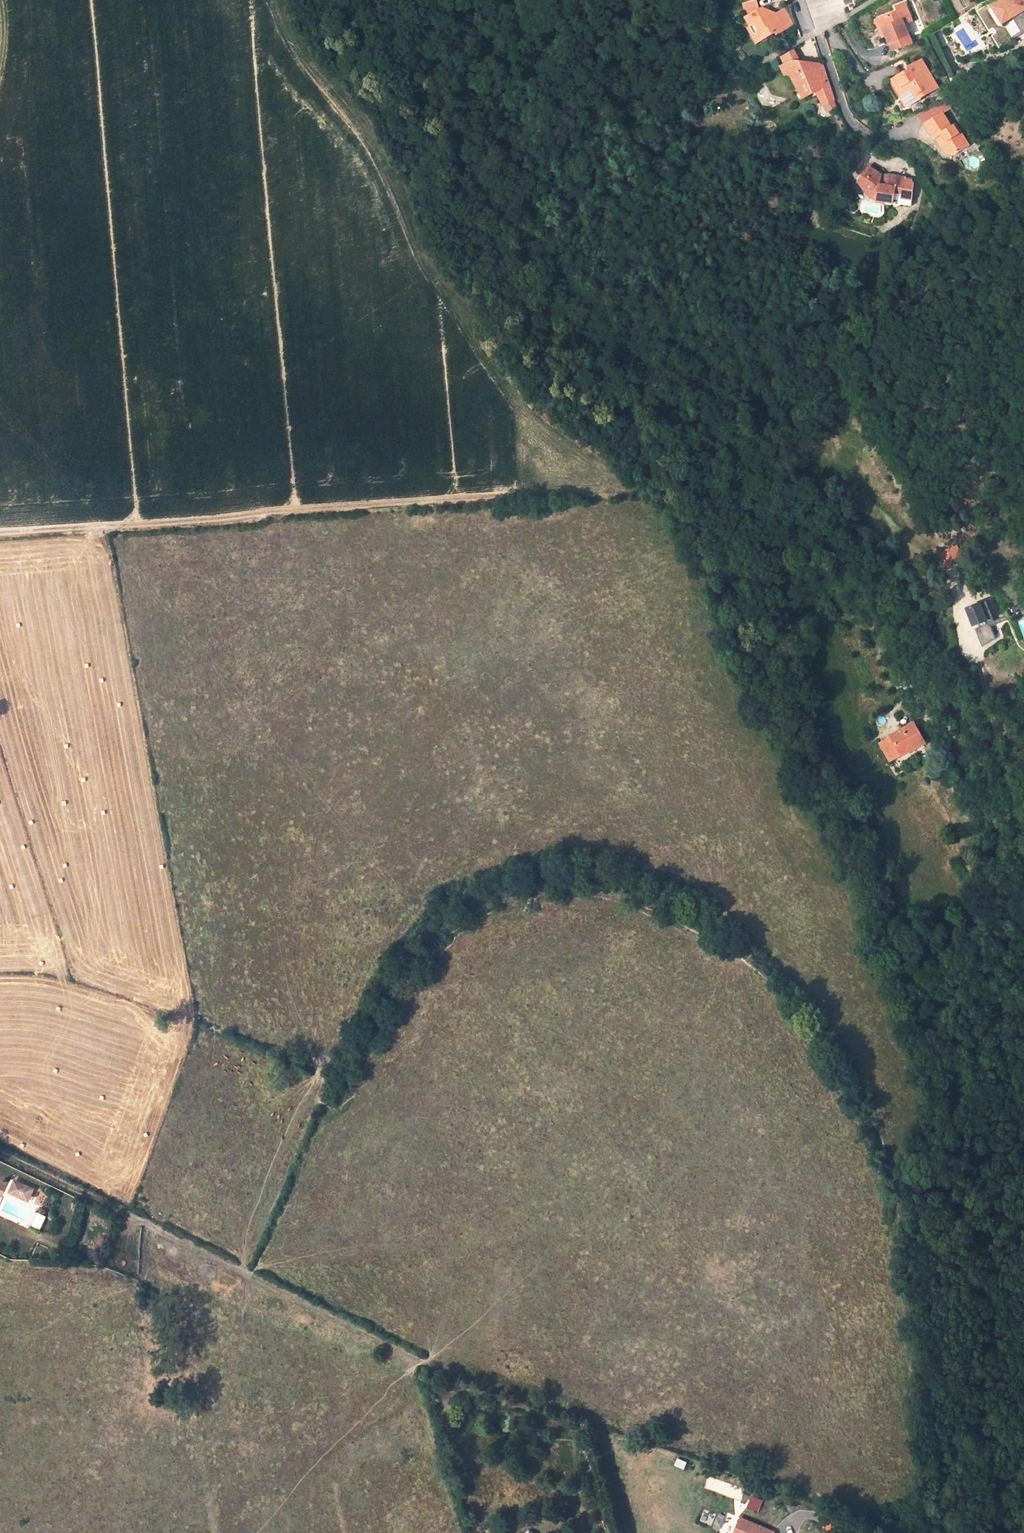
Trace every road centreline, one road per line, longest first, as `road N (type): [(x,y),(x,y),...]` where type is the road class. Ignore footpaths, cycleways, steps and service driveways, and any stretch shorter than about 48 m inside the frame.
road 1 (track): [(0,532),(517,495)]
road 2 (residential): [(799,0),(847,117),(863,135)]
road 3 (unclassified): [(0,1152),(123,1211)]

